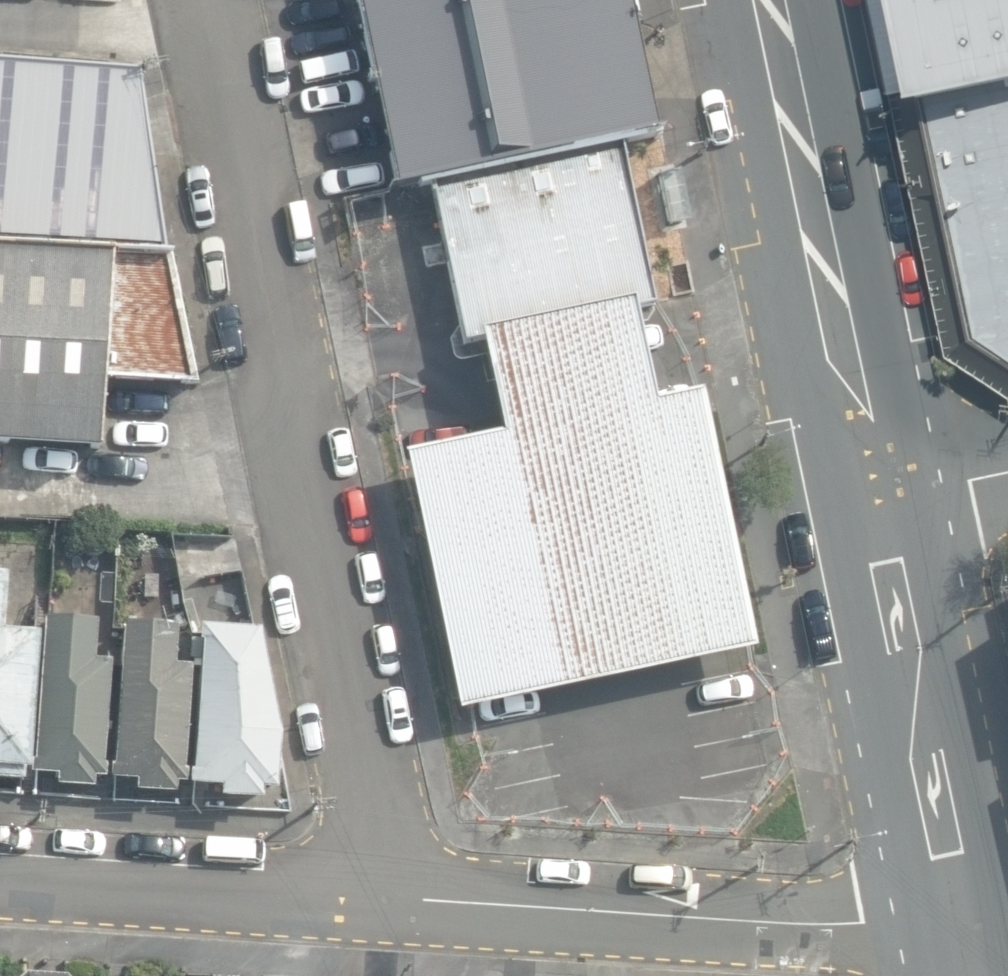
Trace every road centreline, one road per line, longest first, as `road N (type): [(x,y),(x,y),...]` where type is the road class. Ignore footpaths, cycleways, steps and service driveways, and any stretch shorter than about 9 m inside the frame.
road 1 (residential): [(207,0),(380,811),(383,901)]
road 2 (residential): [(383,901),(963,930)]
road 3 (secondary): [(770,0),(876,498)]
road 4 (secondary): [(876,498),(963,930)]
road 5 (residential): [(0,882),(383,901)]
road 6 (unclassified): [(1007,472),(876,498)]

